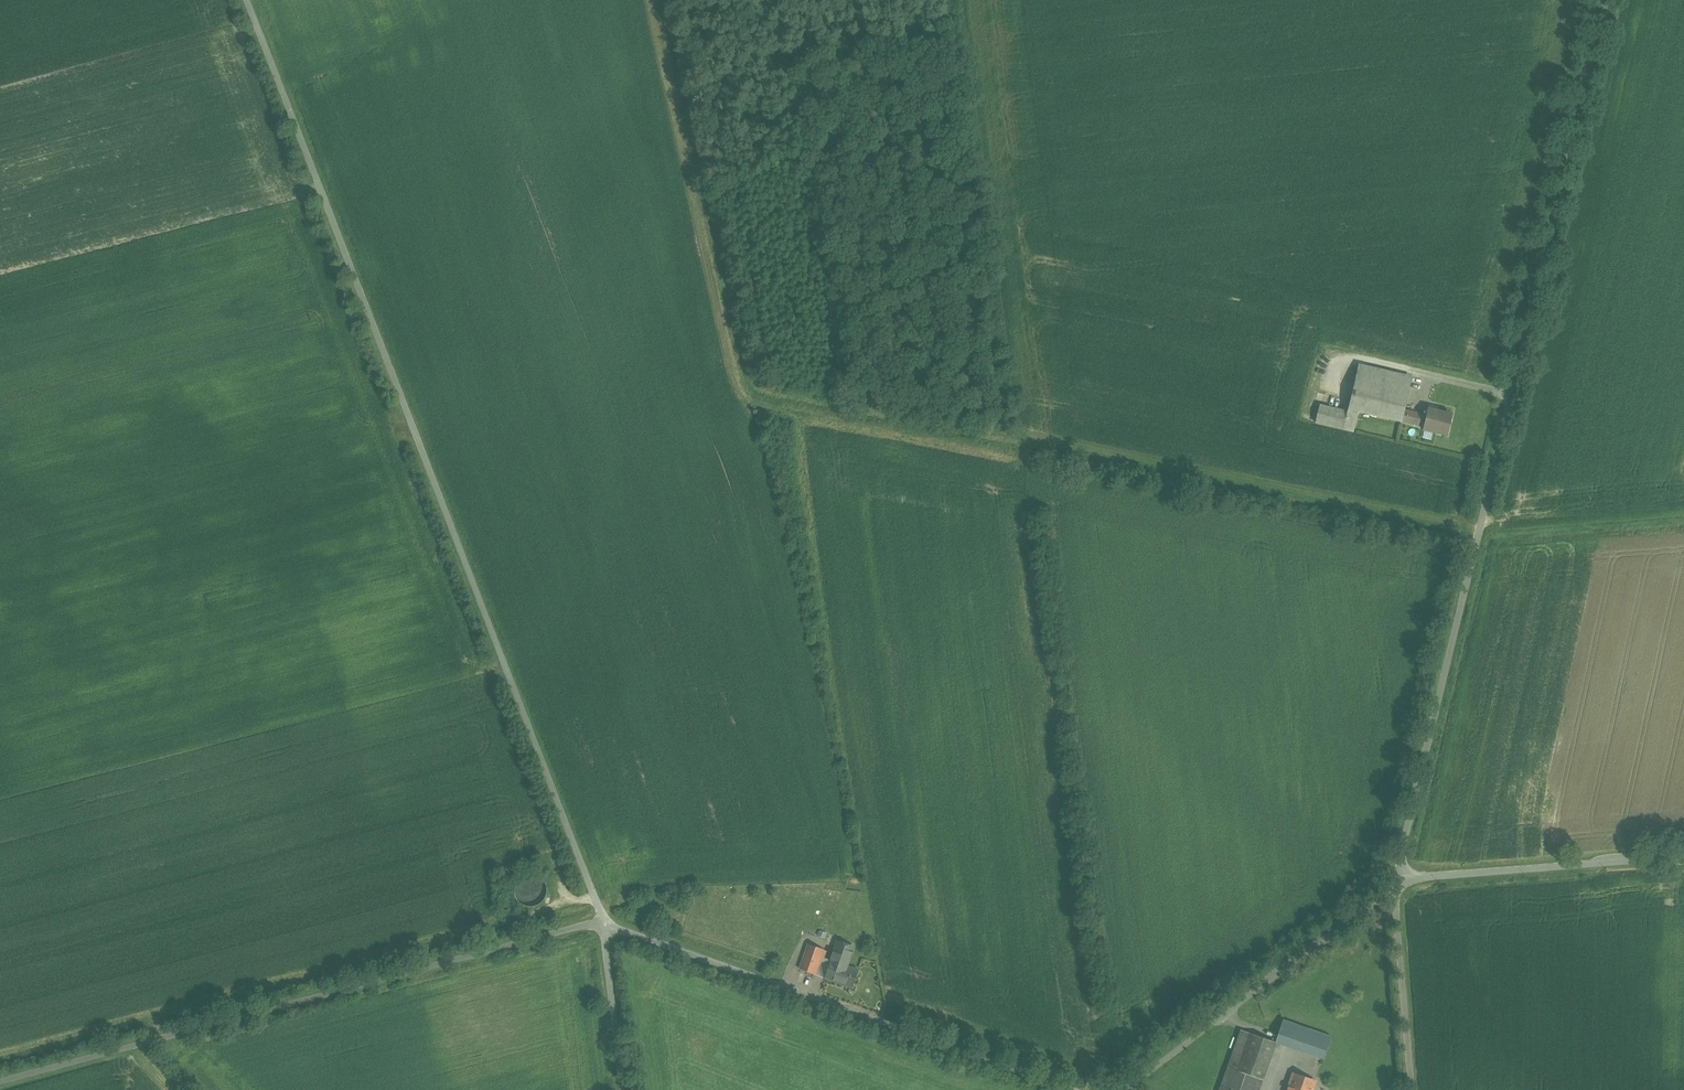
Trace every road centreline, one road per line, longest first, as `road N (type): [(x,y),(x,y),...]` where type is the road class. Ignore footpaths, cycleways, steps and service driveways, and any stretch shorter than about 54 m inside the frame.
road 1 (unclassified): [(603,921),(252,0)]
road 2 (unclassified): [(1607,0),(1398,882)]
road 3 (unclassified): [(0,1083),(603,921)]
road 4 (unclassified): [(1072,1089),(603,921)]
road 5 (unclassified): [(1398,882),(1125,1089)]
road 6 (unclassified): [(1683,857),(1398,882)]
road 7 (unclassified): [(1398,882),(1412,1089)]
road 8 (unclassified): [(603,921),(624,1089)]

